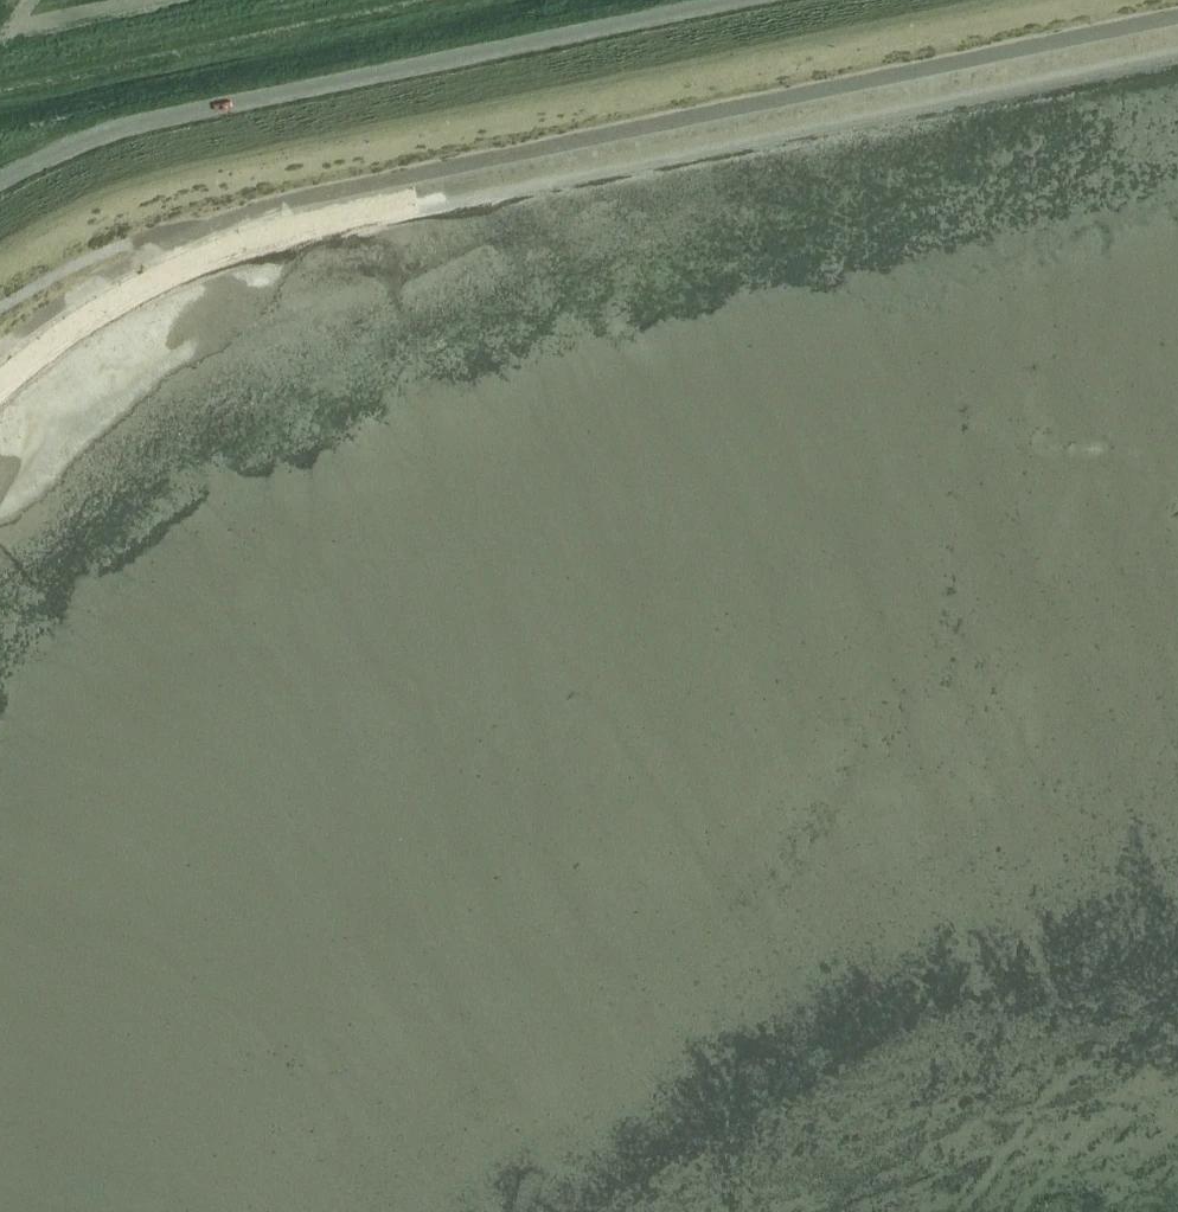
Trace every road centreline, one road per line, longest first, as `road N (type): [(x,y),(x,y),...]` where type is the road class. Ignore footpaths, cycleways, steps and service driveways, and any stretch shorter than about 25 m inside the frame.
road 1 (unclassified): [(0,184),(70,147),(761,0)]

